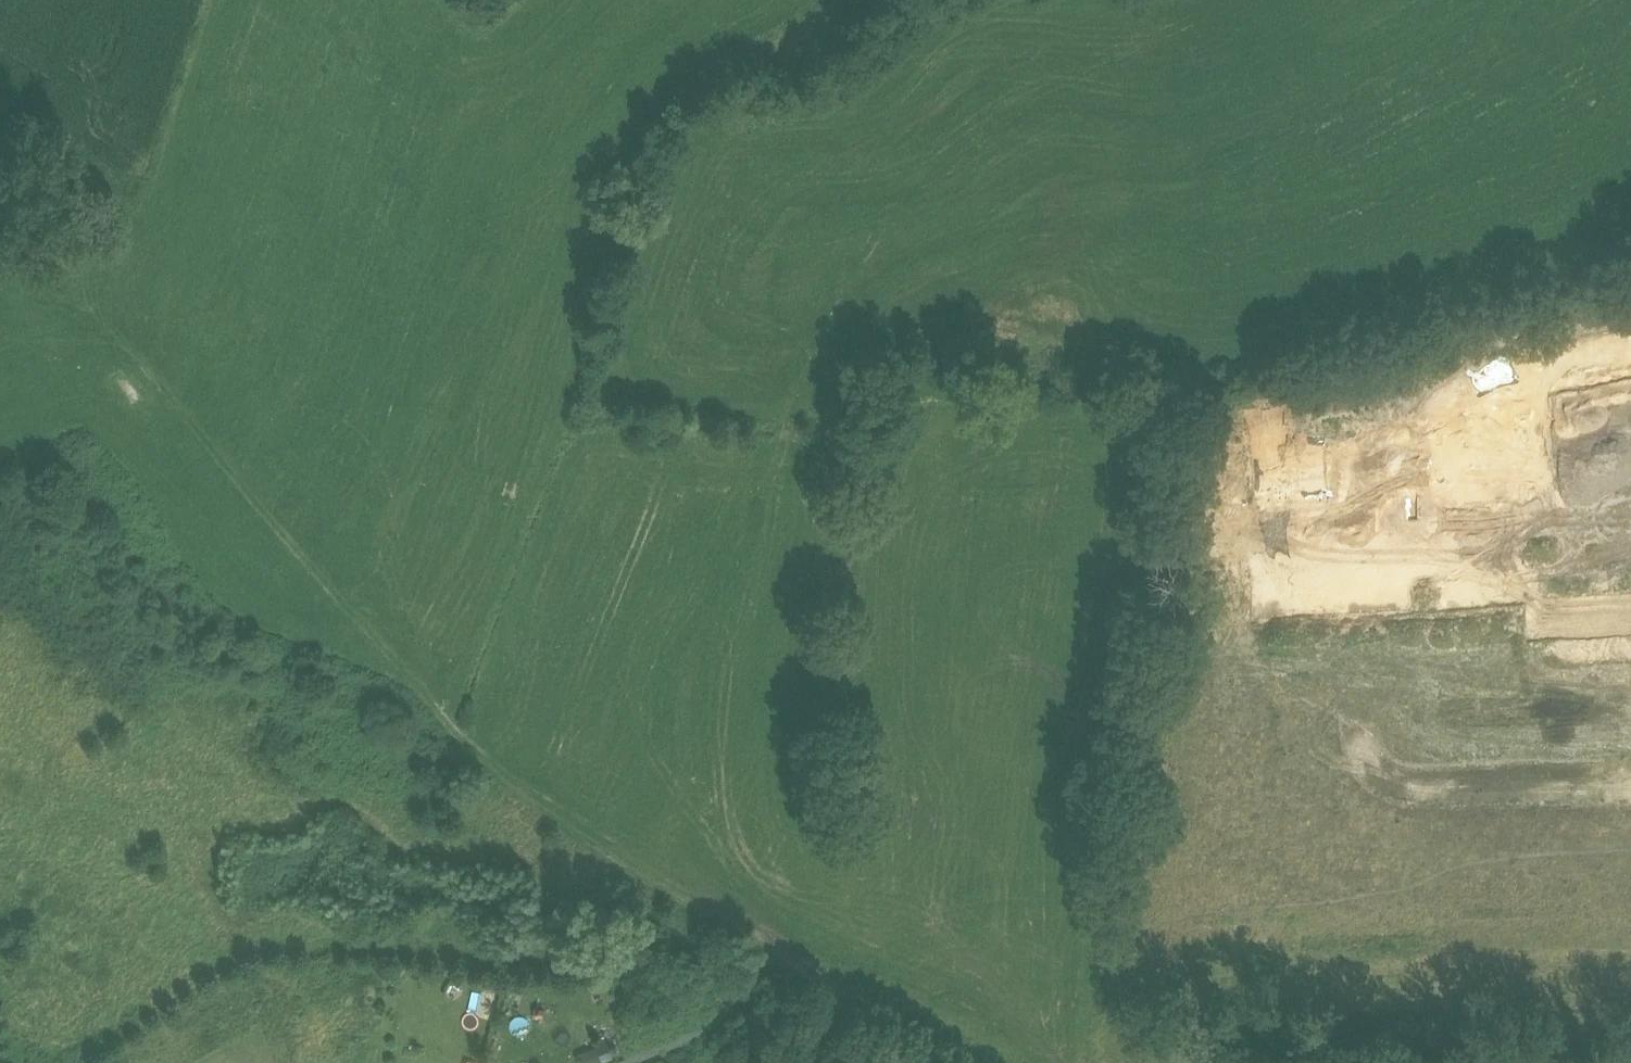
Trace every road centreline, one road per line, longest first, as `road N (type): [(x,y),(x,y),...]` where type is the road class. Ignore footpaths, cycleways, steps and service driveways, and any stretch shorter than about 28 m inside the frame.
road 1 (residential): [(1630,790),(1338,778),(1342,554),(1360,527),(1630,450)]
road 2 (track): [(1025,1062),(621,870)]

